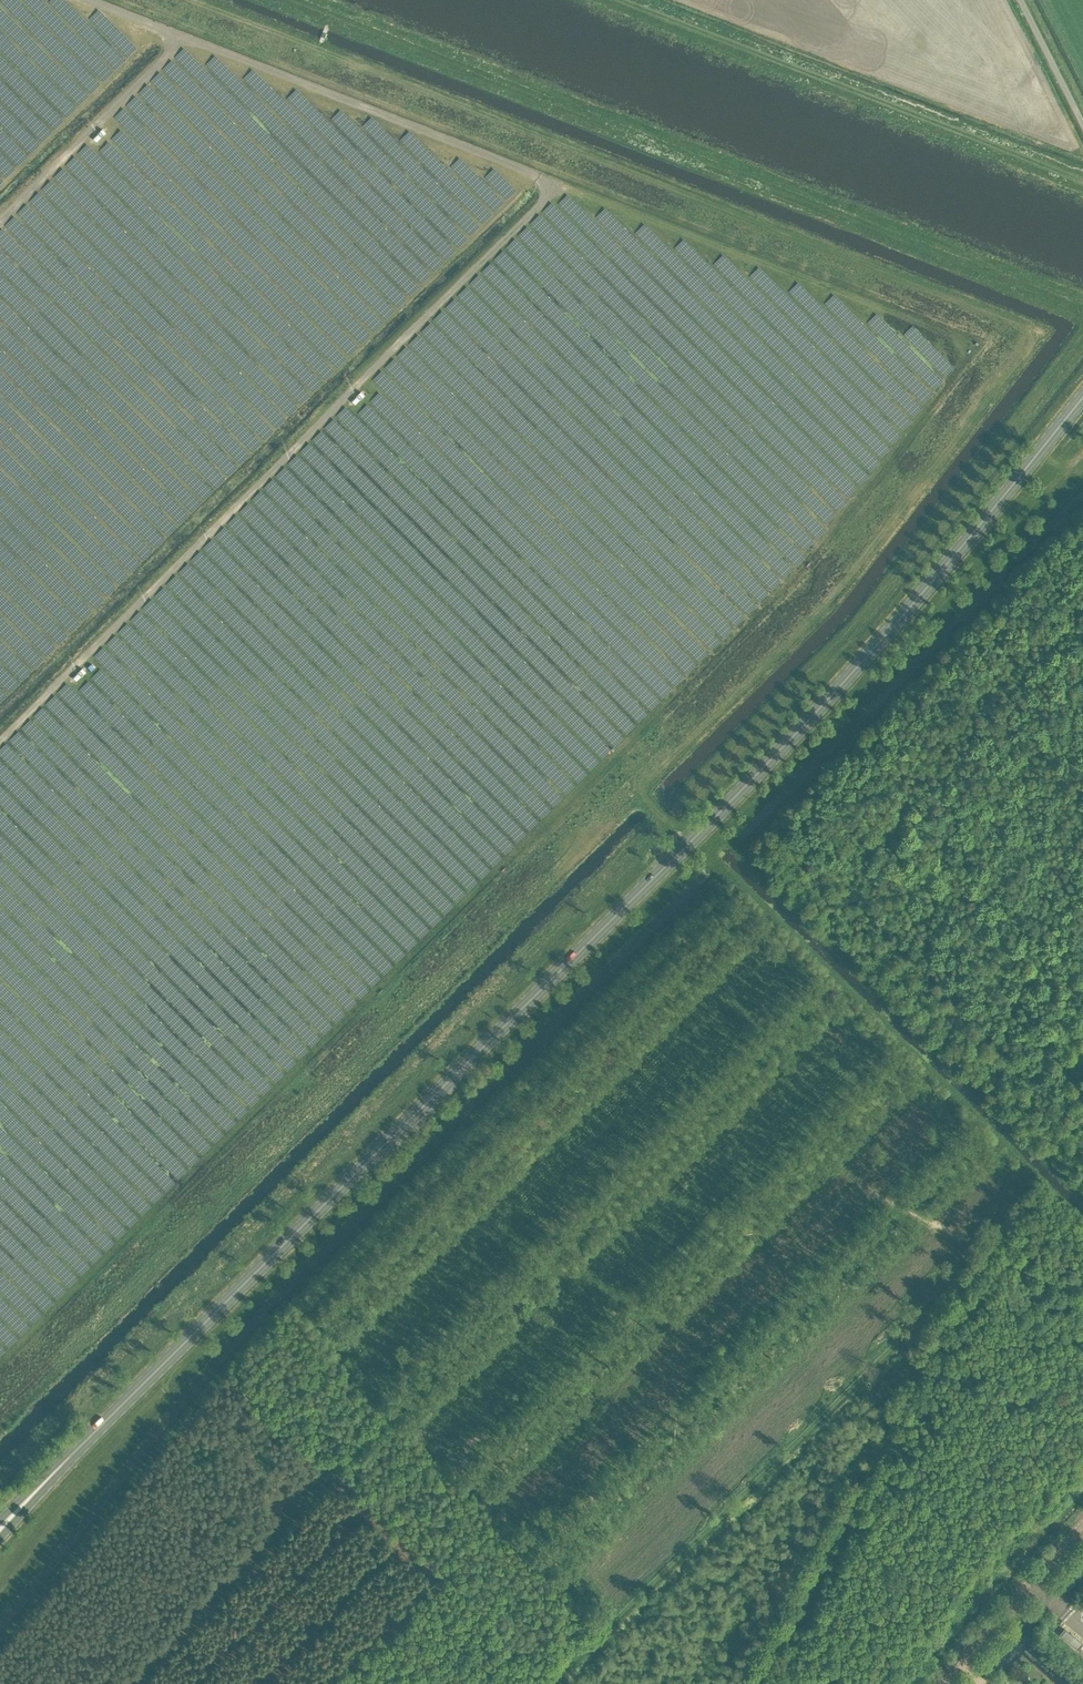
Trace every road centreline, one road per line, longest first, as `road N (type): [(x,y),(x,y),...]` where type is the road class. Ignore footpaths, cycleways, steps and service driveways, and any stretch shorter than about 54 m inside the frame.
road 1 (primary): [(70,1456),(800,729),(1082,397)]
road 2 (track): [(86,0),(559,185),(0,739)]
road 3 (track): [(617,1612),(989,1248),(1082,1295)]
road 4 (track): [(129,1683),(417,1390)]
road 5 (track): [(0,218),(182,38)]
road 6 (unclassified): [(934,1683),(1082,1522)]

